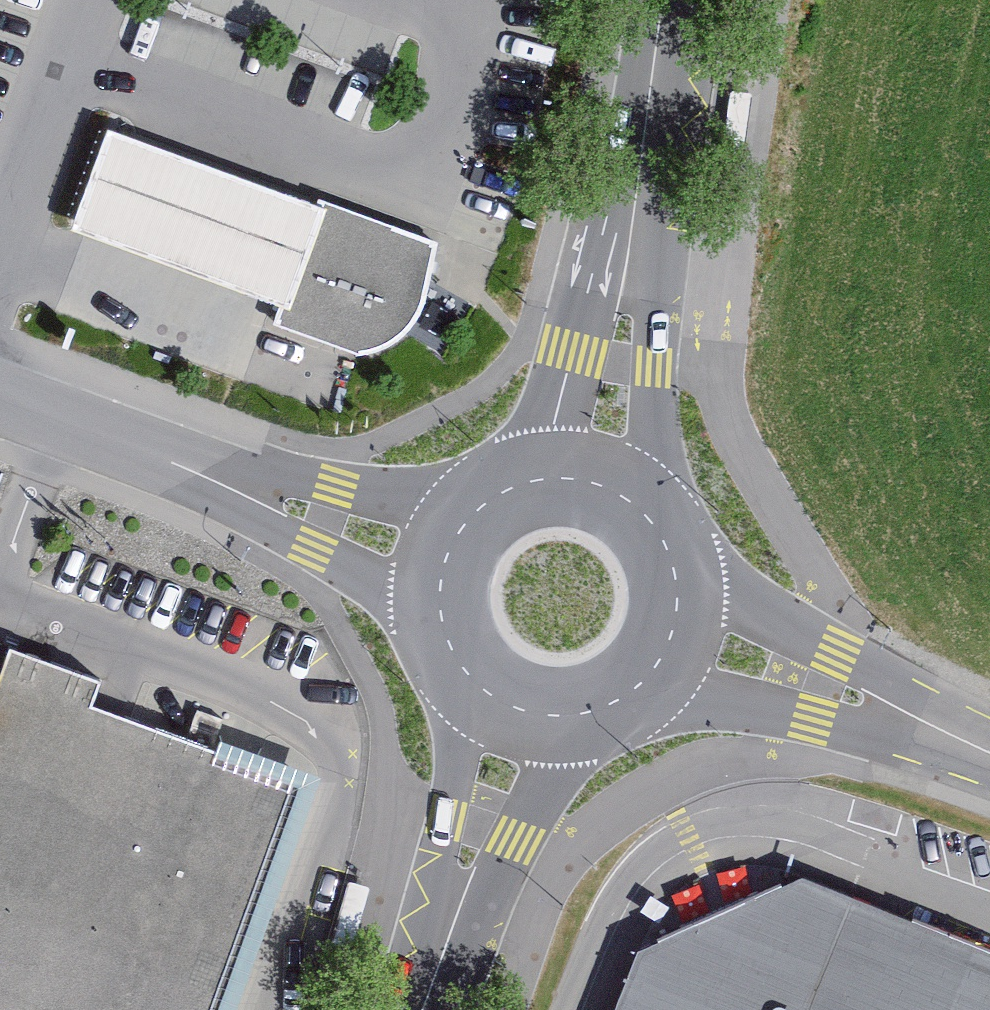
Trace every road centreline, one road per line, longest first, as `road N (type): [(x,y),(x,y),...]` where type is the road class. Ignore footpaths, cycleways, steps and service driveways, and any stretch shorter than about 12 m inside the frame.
road 1 (tertiary): [(672,12),(582,360),(555,417),(504,473)]
road 2 (tertiary): [(643,500),(672,12)]
road 3 (tertiary): [(418,1009),(511,840),(589,727)]
road 4 (unclassified): [(138,455),(313,547),(419,622)]
road 5 (unclassified): [(458,502),(337,491),(138,455)]
road 6 (tertiary): [(460,698),(405,1009)]
road 7 (residential): [(902,723),(800,632),(726,587),(673,542)]
road 8 (residential): [(627,709),(774,709),(902,723)]
road 9 (tertiary): [(627,709),(661,677),(681,634),(685,588),(673,542)]
road 10 (tertiary): [(643,500),(601,474),(552,464),(504,473)]
road 11 (residential): [(138,455),(0,404)]
road 12 (tertiary): [(460,698),(499,722),(544,733),(589,727)]
road 13 (tertiary): [(458,502),(432,537),(418,578),(419,622)]

